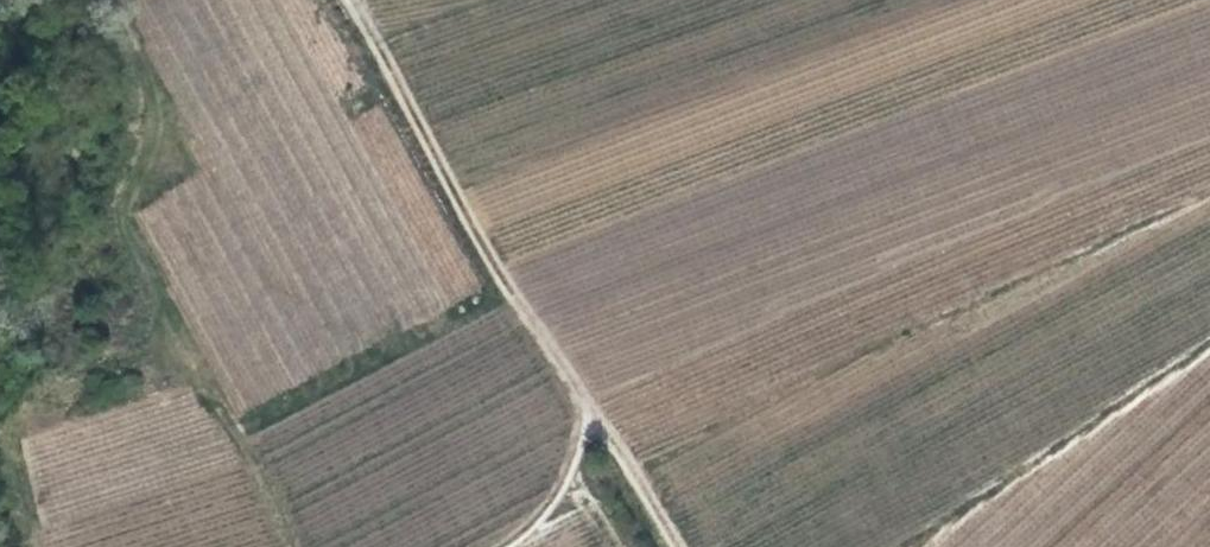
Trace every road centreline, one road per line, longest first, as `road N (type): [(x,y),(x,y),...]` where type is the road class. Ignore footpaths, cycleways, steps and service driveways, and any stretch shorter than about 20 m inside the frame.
road 1 (track): [(695,546),(593,404),(362,0)]
road 2 (track): [(901,546),(1209,339)]
road 3 (track): [(509,546),(573,485),(593,404)]

